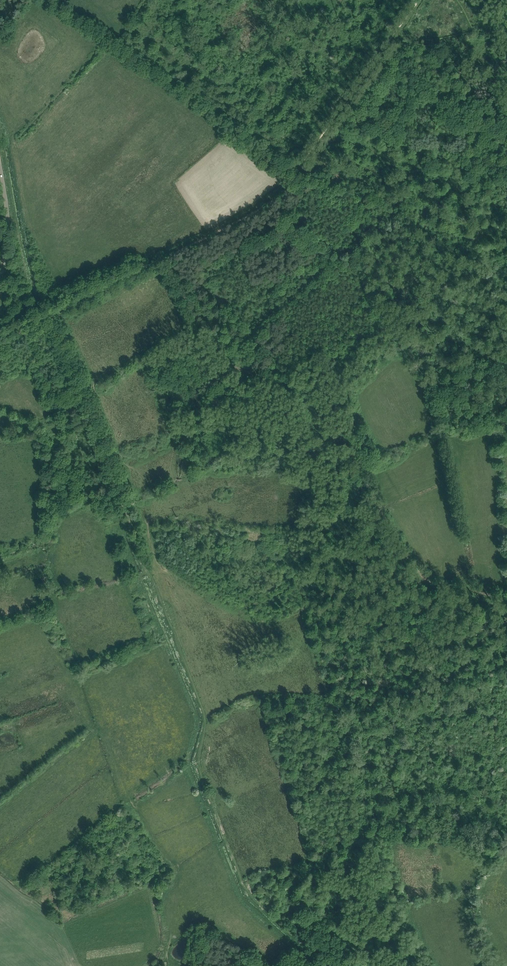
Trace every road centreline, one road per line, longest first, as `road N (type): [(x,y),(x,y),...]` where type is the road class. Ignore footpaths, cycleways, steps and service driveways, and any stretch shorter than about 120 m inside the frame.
road 1 (track): [(109,465),(203,710),(198,761),(243,886),(326,965)]
road 2 (track): [(506,599),(420,575),(323,409),(303,388),(218,354),(163,259)]
road 3 (track): [(418,0),(300,167)]
road 4 (track): [(300,167),(256,212),(163,259)]
road 5 (track): [(109,465),(51,313)]
road 6 (track): [(163,259),(45,315)]
road 7 (unclassified): [(0,284),(9,228),(0,166)]

